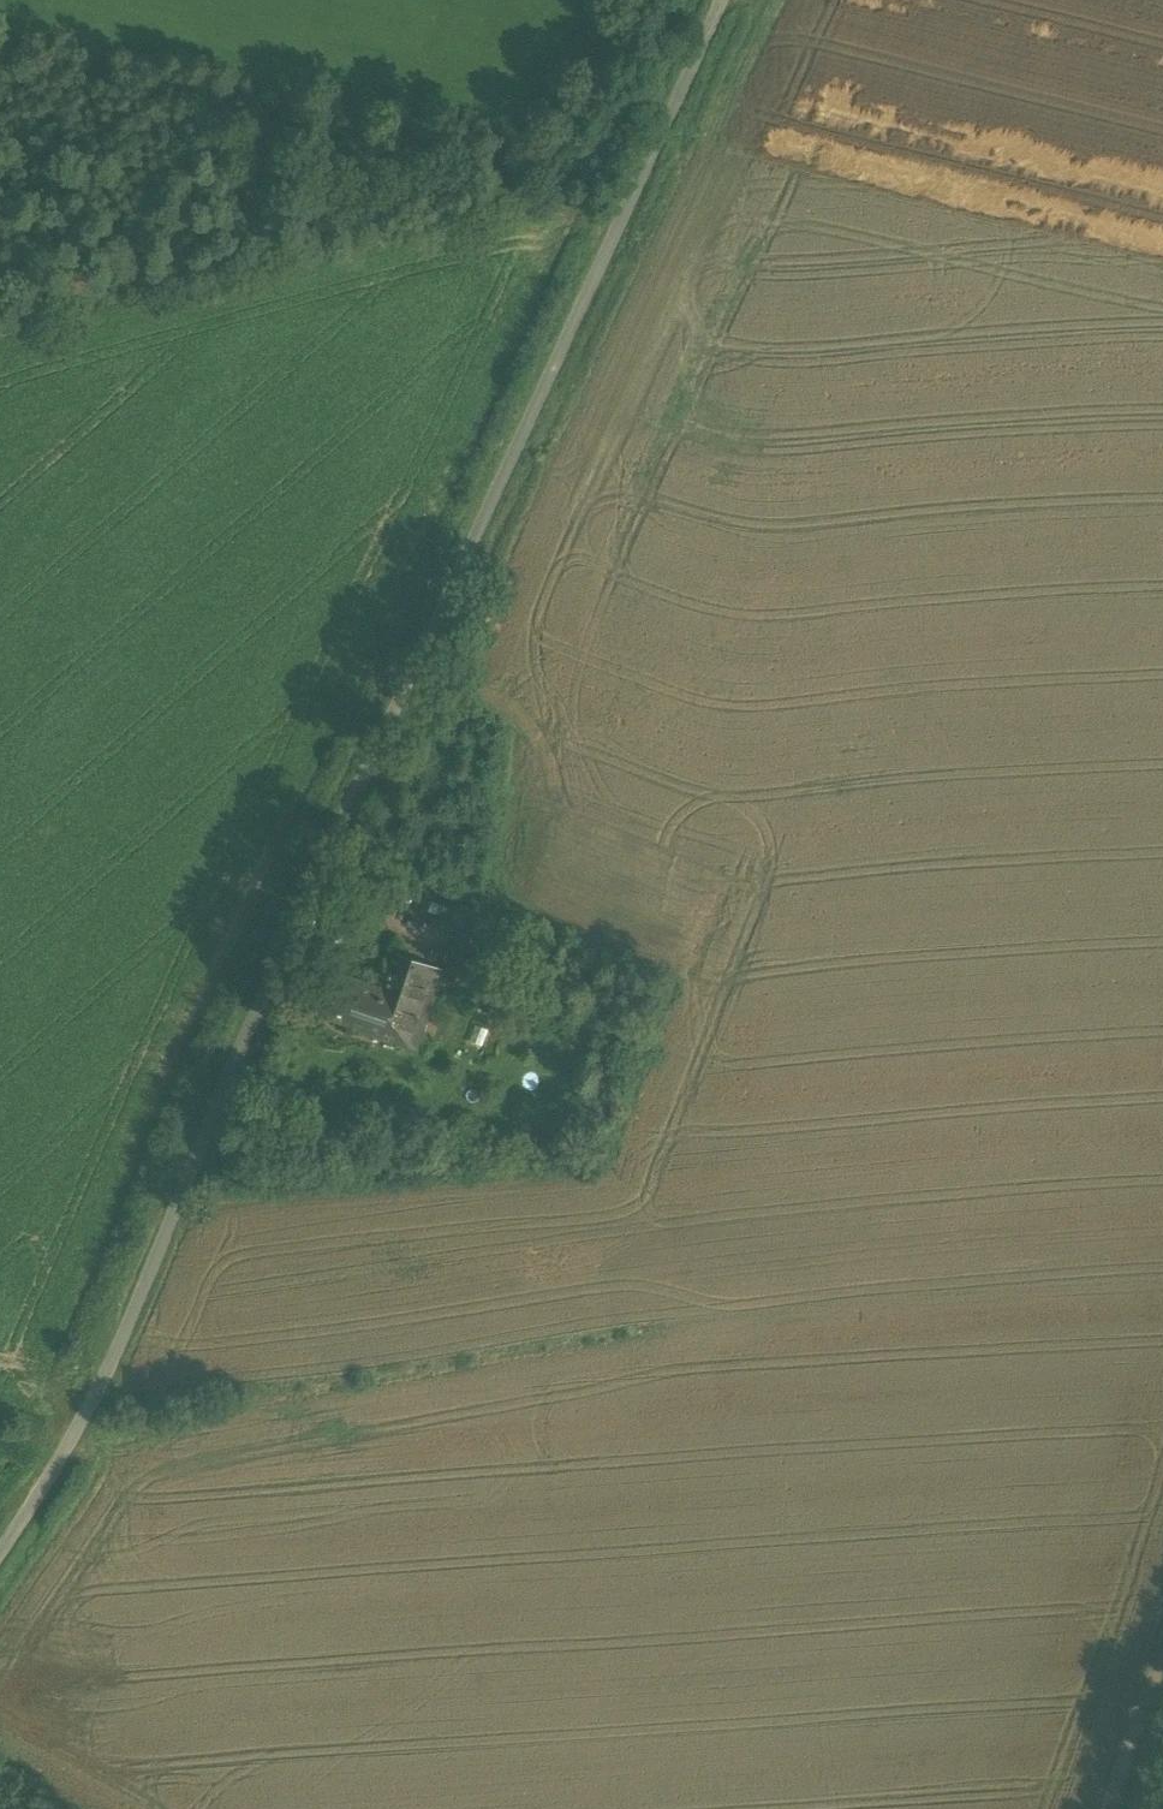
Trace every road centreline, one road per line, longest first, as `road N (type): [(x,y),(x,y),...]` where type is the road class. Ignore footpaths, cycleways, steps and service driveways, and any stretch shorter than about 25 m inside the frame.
road 1 (unclassified): [(0,1548),(101,1390),(704,0)]

